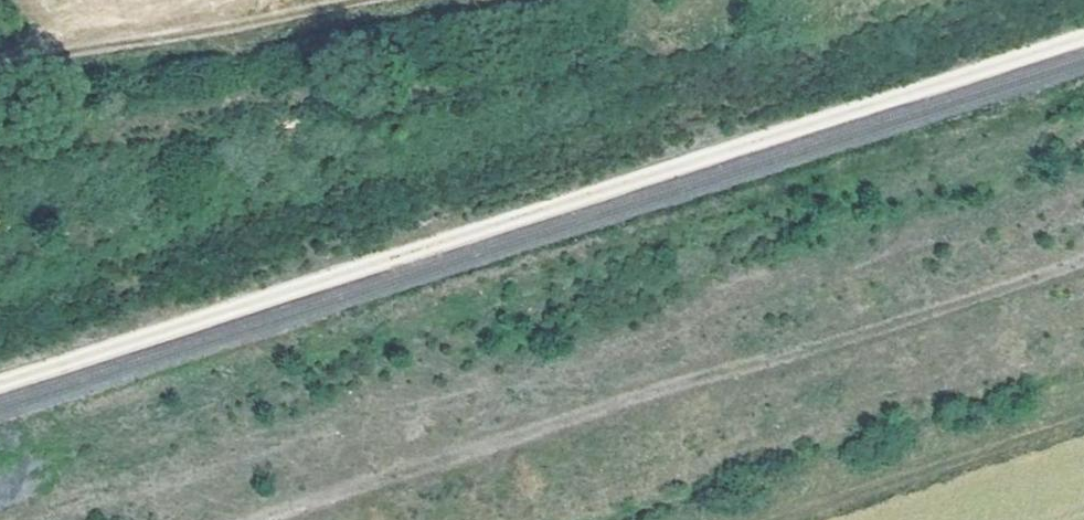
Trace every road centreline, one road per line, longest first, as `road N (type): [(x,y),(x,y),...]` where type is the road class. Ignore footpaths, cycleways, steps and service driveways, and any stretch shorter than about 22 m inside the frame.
road 1 (track): [(266,519),(1083,260)]
road 2 (track): [(371,0),(0,69)]
road 3 (track): [(794,519),(1083,424)]

